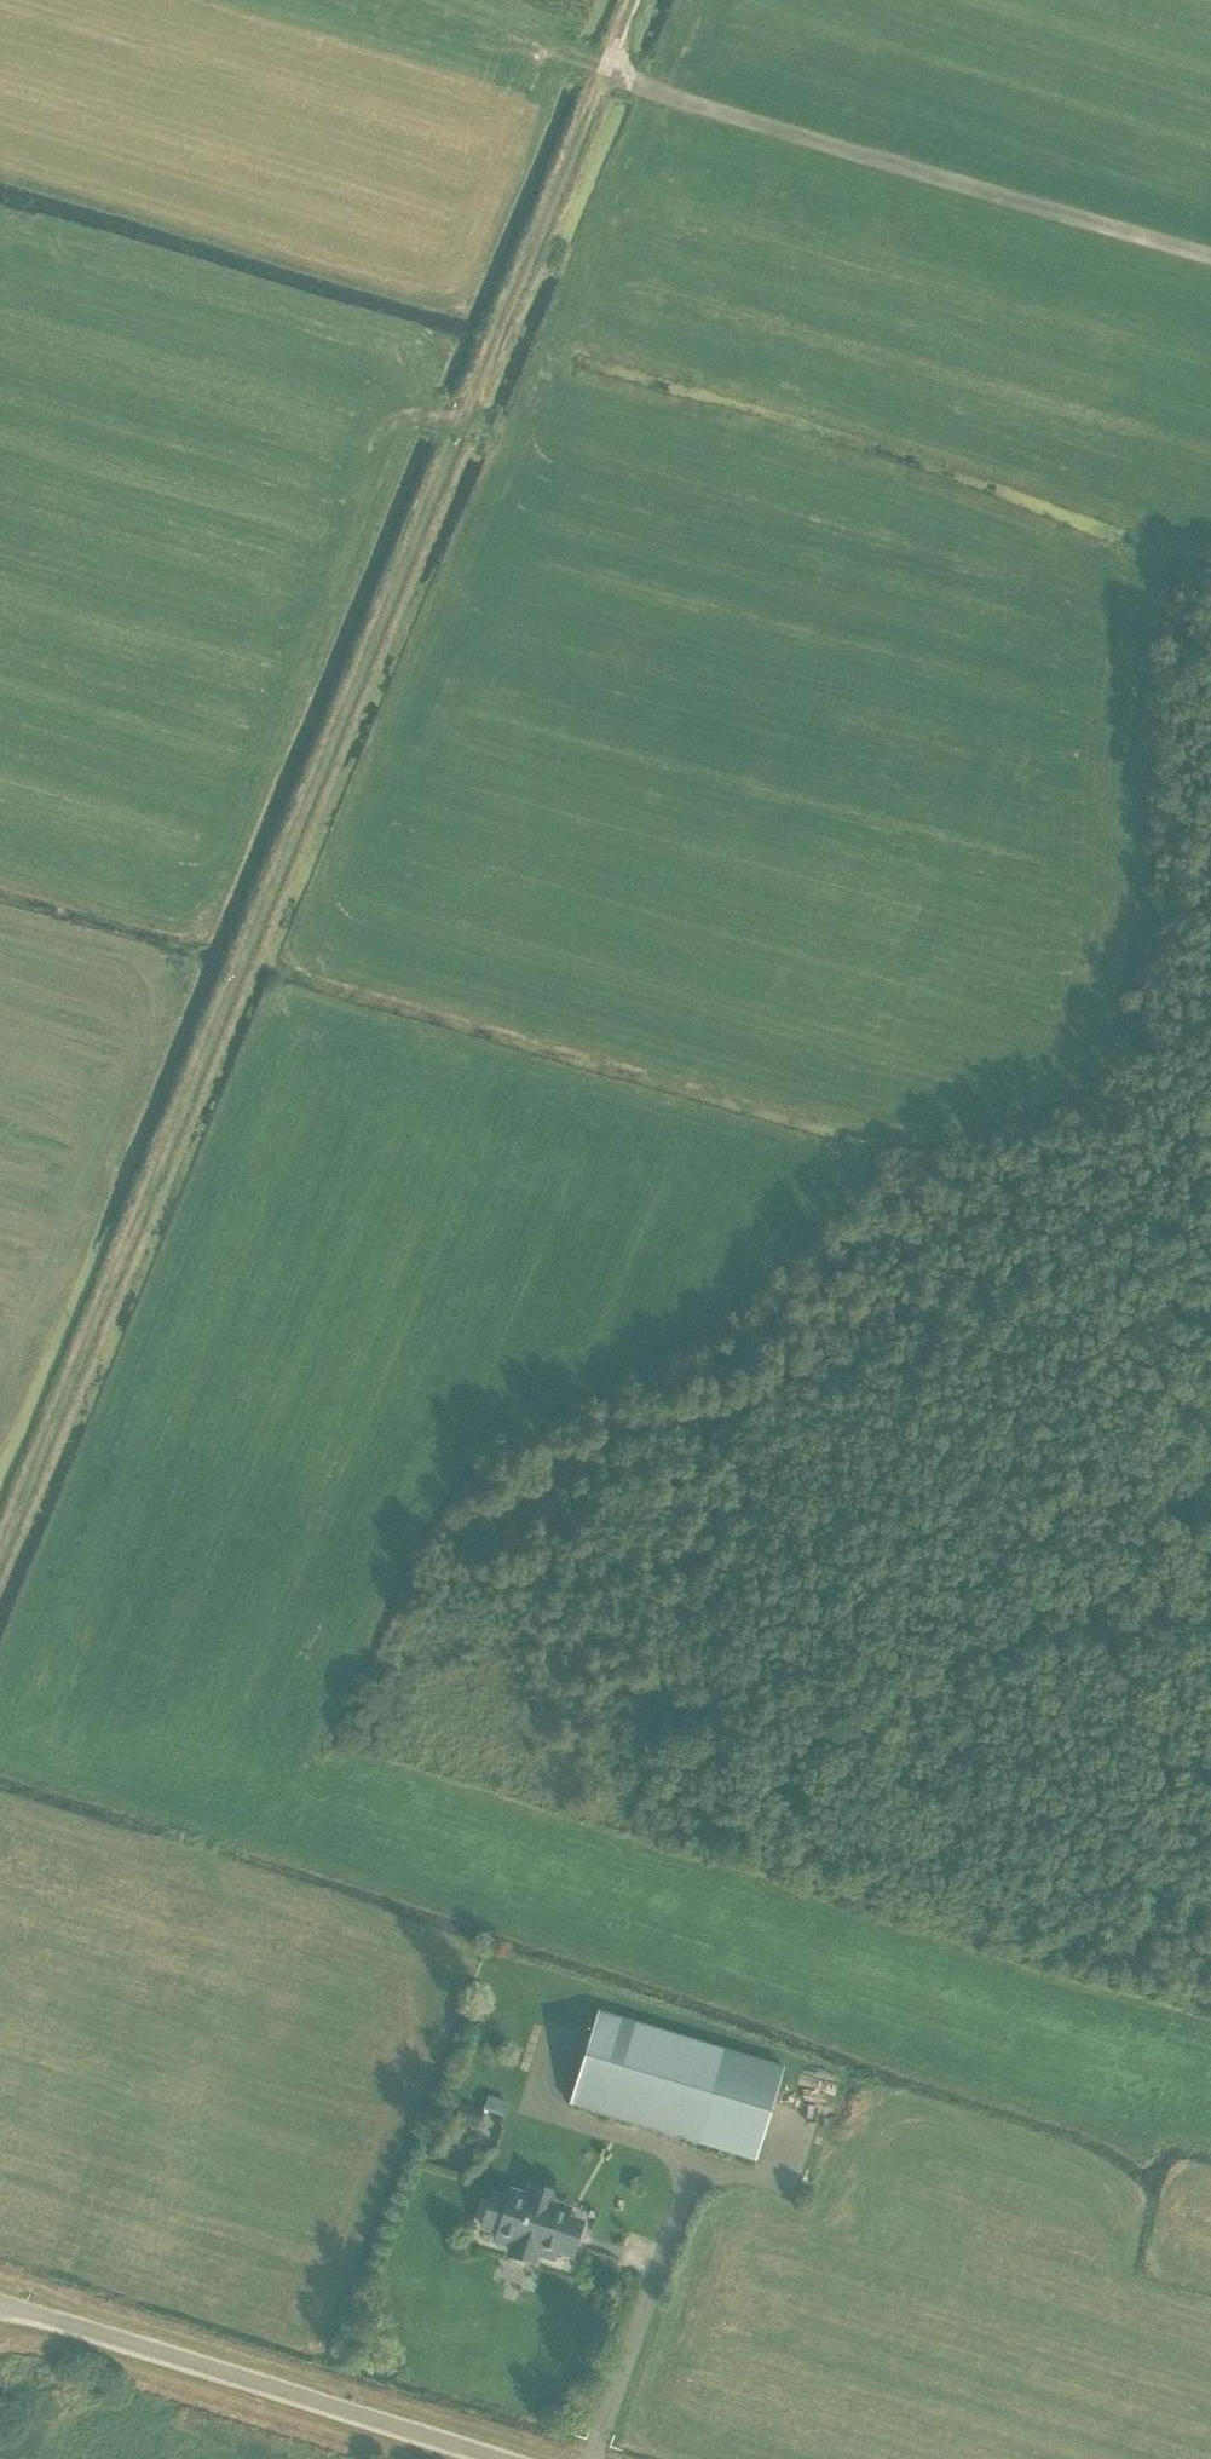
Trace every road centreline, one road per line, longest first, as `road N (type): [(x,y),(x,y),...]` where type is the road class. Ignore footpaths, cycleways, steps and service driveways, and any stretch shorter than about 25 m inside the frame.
road 1 (track): [(0,1542),(640,0)]
road 2 (track): [(1210,258),(609,72)]
road 3 (unclassified): [(500,2458),(4,2305)]
road 4 (unclassified): [(89,1052),(185,810),(188,785),(177,750),(132,719)]
road 5 (unclassified): [(0,1303),(73,1127),(89,1052)]
road 6 (unclassified): [(0,678),(132,719)]

